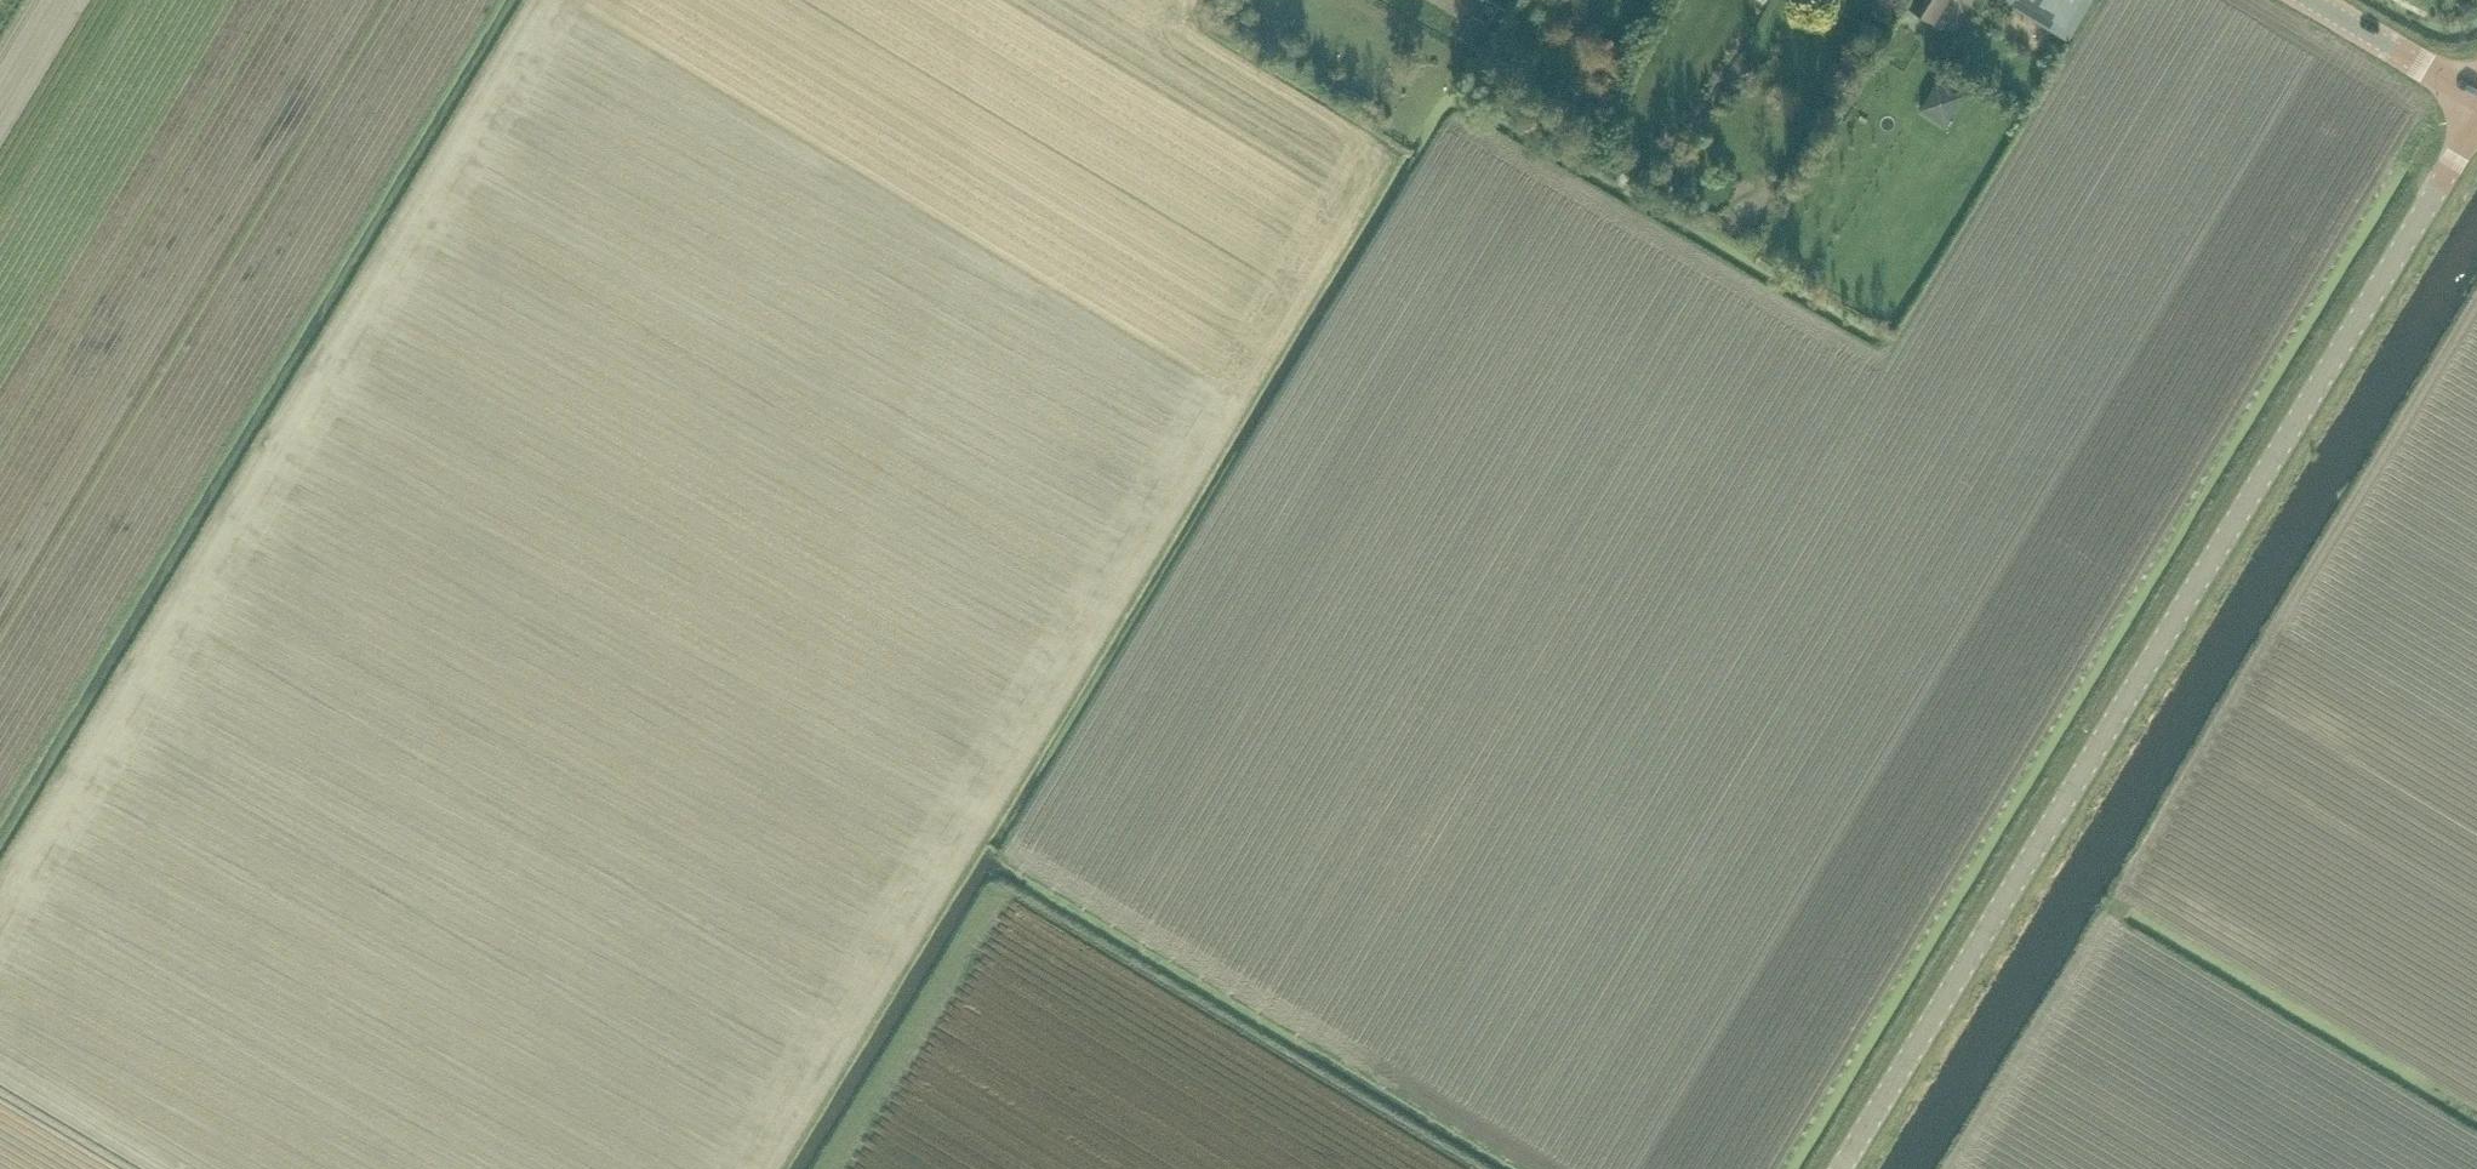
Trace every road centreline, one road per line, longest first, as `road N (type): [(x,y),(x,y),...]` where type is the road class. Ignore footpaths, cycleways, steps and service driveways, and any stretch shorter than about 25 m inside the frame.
road 1 (unclassified): [(1842,1168),(2476,123)]
road 2 (unclassified): [(2476,100),(2308,0)]

